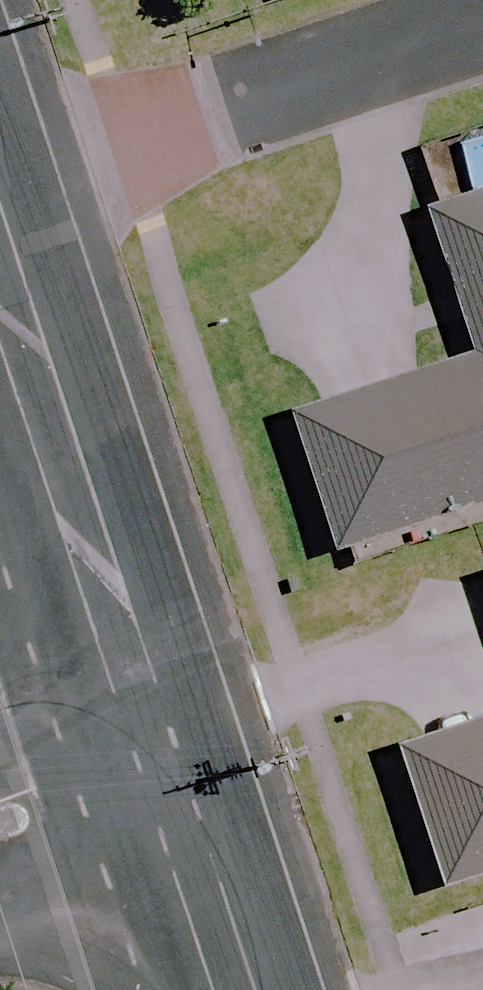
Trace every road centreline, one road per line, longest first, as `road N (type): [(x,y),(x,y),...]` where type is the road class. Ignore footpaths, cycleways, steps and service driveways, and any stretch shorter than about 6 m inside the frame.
road 1 (residential): [(0,164),(482,4)]
road 2 (residential): [(148,717),(0,263)]
road 3 (residential): [(237,989),(148,717)]
road 4 (residential): [(0,807),(148,717)]

